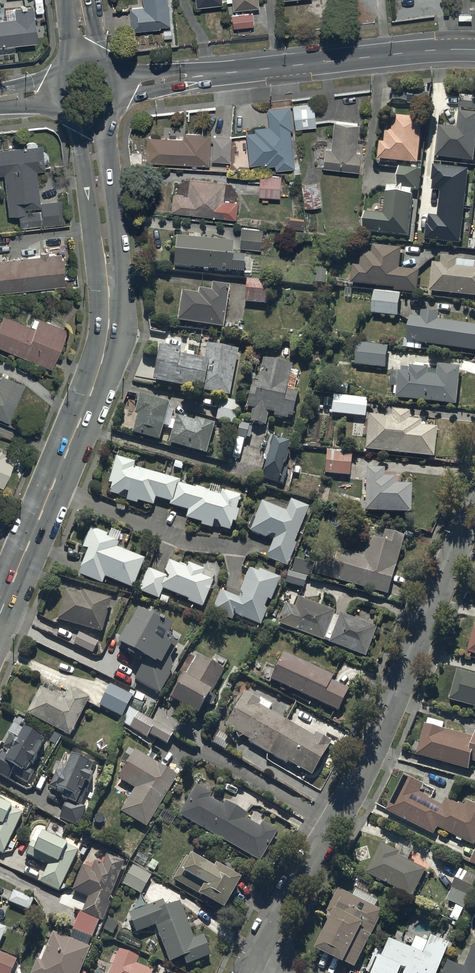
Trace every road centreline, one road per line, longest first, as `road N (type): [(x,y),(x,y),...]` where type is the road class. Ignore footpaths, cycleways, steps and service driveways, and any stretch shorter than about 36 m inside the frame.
road 1 (residential): [(474,501),(341,817),(249,972)]
road 2 (tertiary): [(53,489),(114,319),(90,124)]
road 3 (tertiary): [(121,88),(474,50)]
road 4 (residential): [(242,549),(185,542),(53,489)]
road 5 (tertiary): [(0,617),(53,489)]

